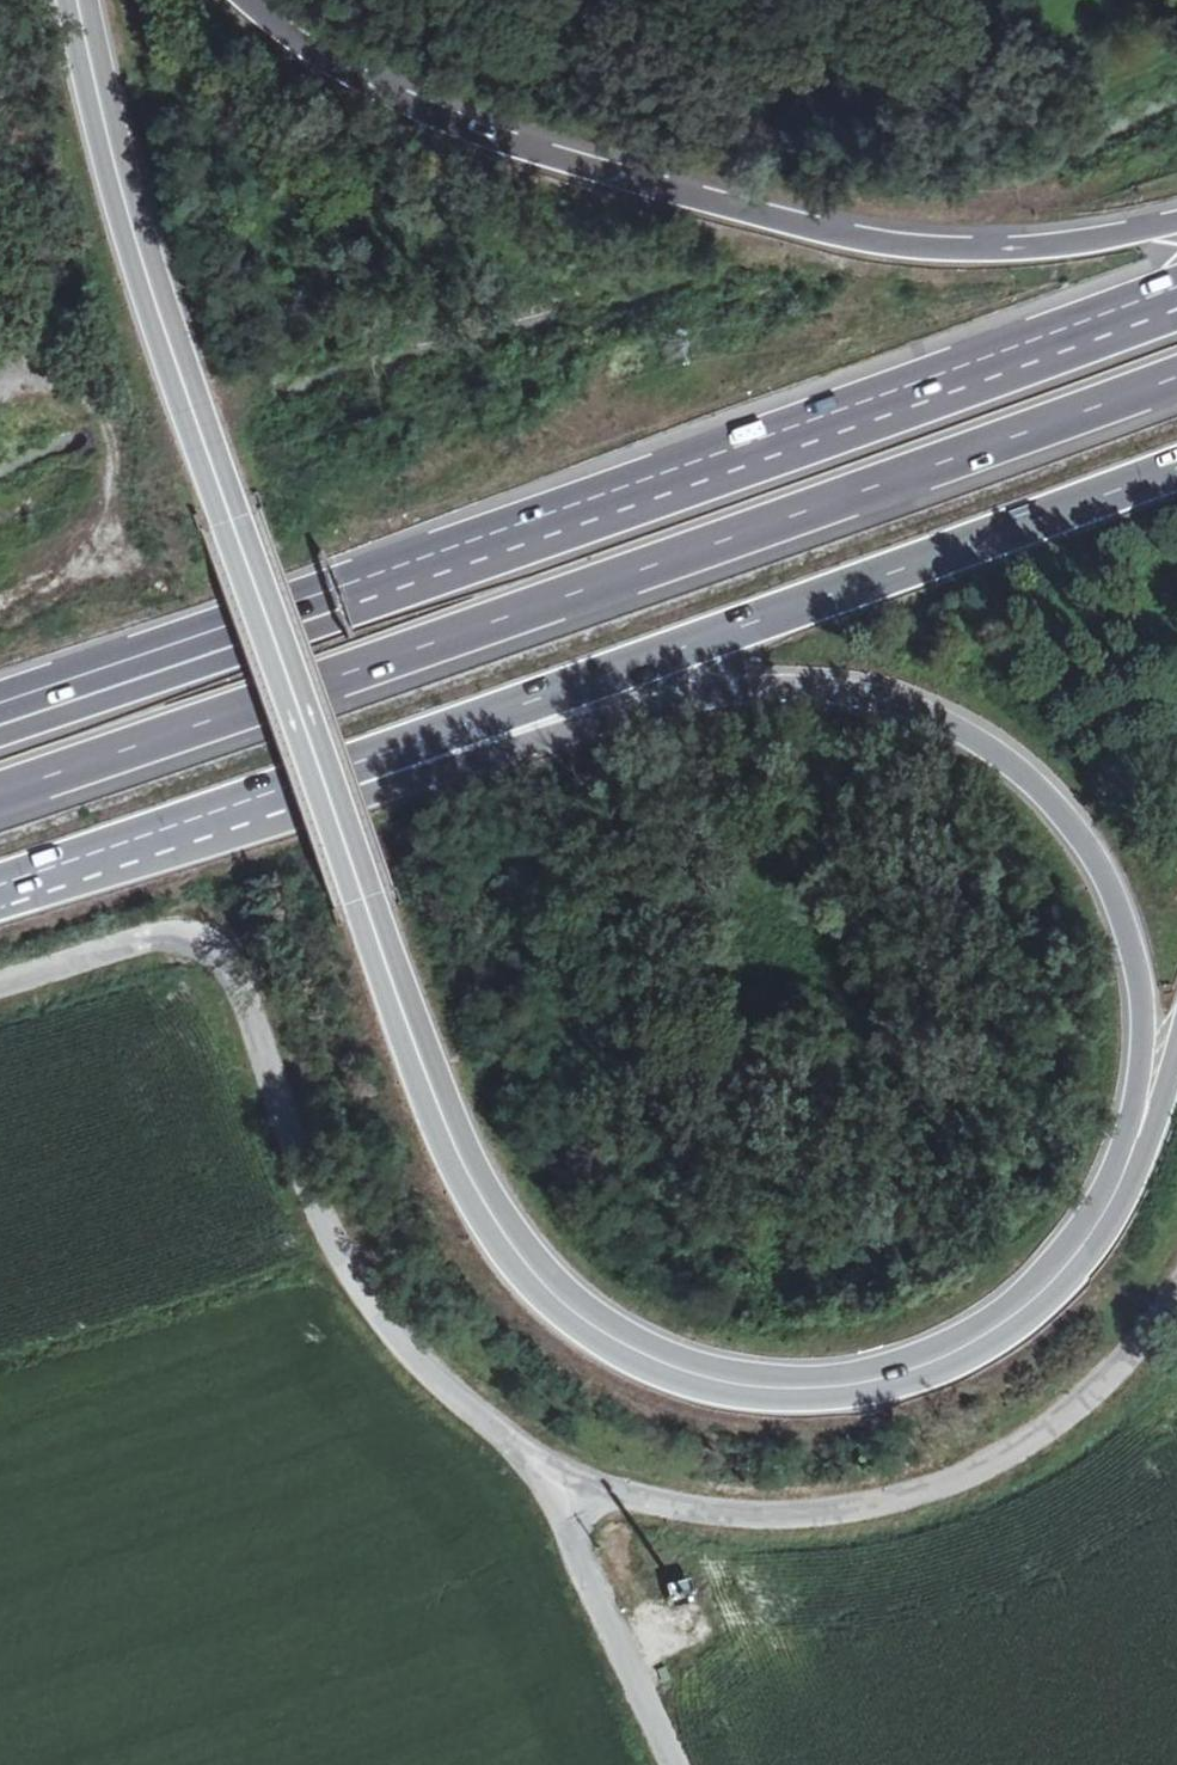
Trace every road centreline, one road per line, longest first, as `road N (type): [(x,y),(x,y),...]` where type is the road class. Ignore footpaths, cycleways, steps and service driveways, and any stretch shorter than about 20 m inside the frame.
road 1 (trunk): [(79,0),(118,177),(228,518),(436,1104),(490,1216),(520,1259),(582,1318),(661,1363),(738,1385),(858,1384),(934,1361),(1016,1315),(1081,1250),(1131,1158)]
road 2 (motorway): [(0,796),(1176,379)]
road 3 (motorway): [(1176,298),(0,713)]
road 4 (trunk): [(274,793),(753,688),(805,686),(928,713),(1034,783),(1094,856),(1112,892),(1143,1008),(1131,1158)]
road 5 (trunk): [(1176,221),(1024,249),(898,247),(525,149),(375,85),(314,51),(250,0)]
road 6 (trunk): [(274,793),(1176,469)]
road 7 (unclassified): [(565,1475),(470,1409),(387,1327),(321,1214),(249,997),(217,950),(166,935),(0,988)]
road 8 (unclassified): [(1176,1299),(1104,1387),(1036,1438),(936,1489),(860,1510),(760,1517),(697,1511),(565,1475)]
road 9 (unclassified): [(674,1764),(575,1547),(565,1475)]
road 10 (trunk): [(0,887),(274,793)]
road 11 (trunk): [(1131,1158),(1176,1045)]

